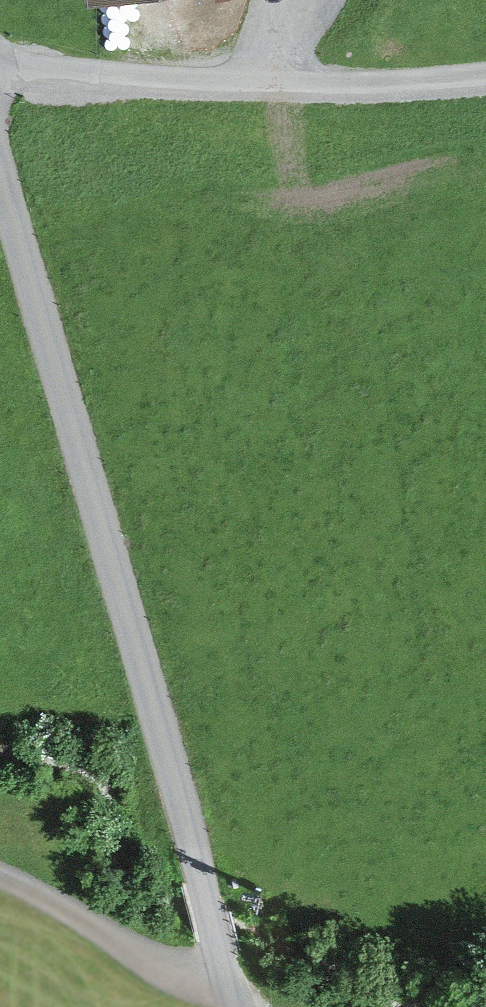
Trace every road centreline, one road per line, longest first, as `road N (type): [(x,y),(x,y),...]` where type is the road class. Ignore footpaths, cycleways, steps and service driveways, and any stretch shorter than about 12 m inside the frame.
road 1 (unclassified): [(226,975),(0,168)]
road 2 (track): [(0,66),(324,87),(485,75)]
road 3 (unclassified): [(226,975),(162,969),(0,878)]

